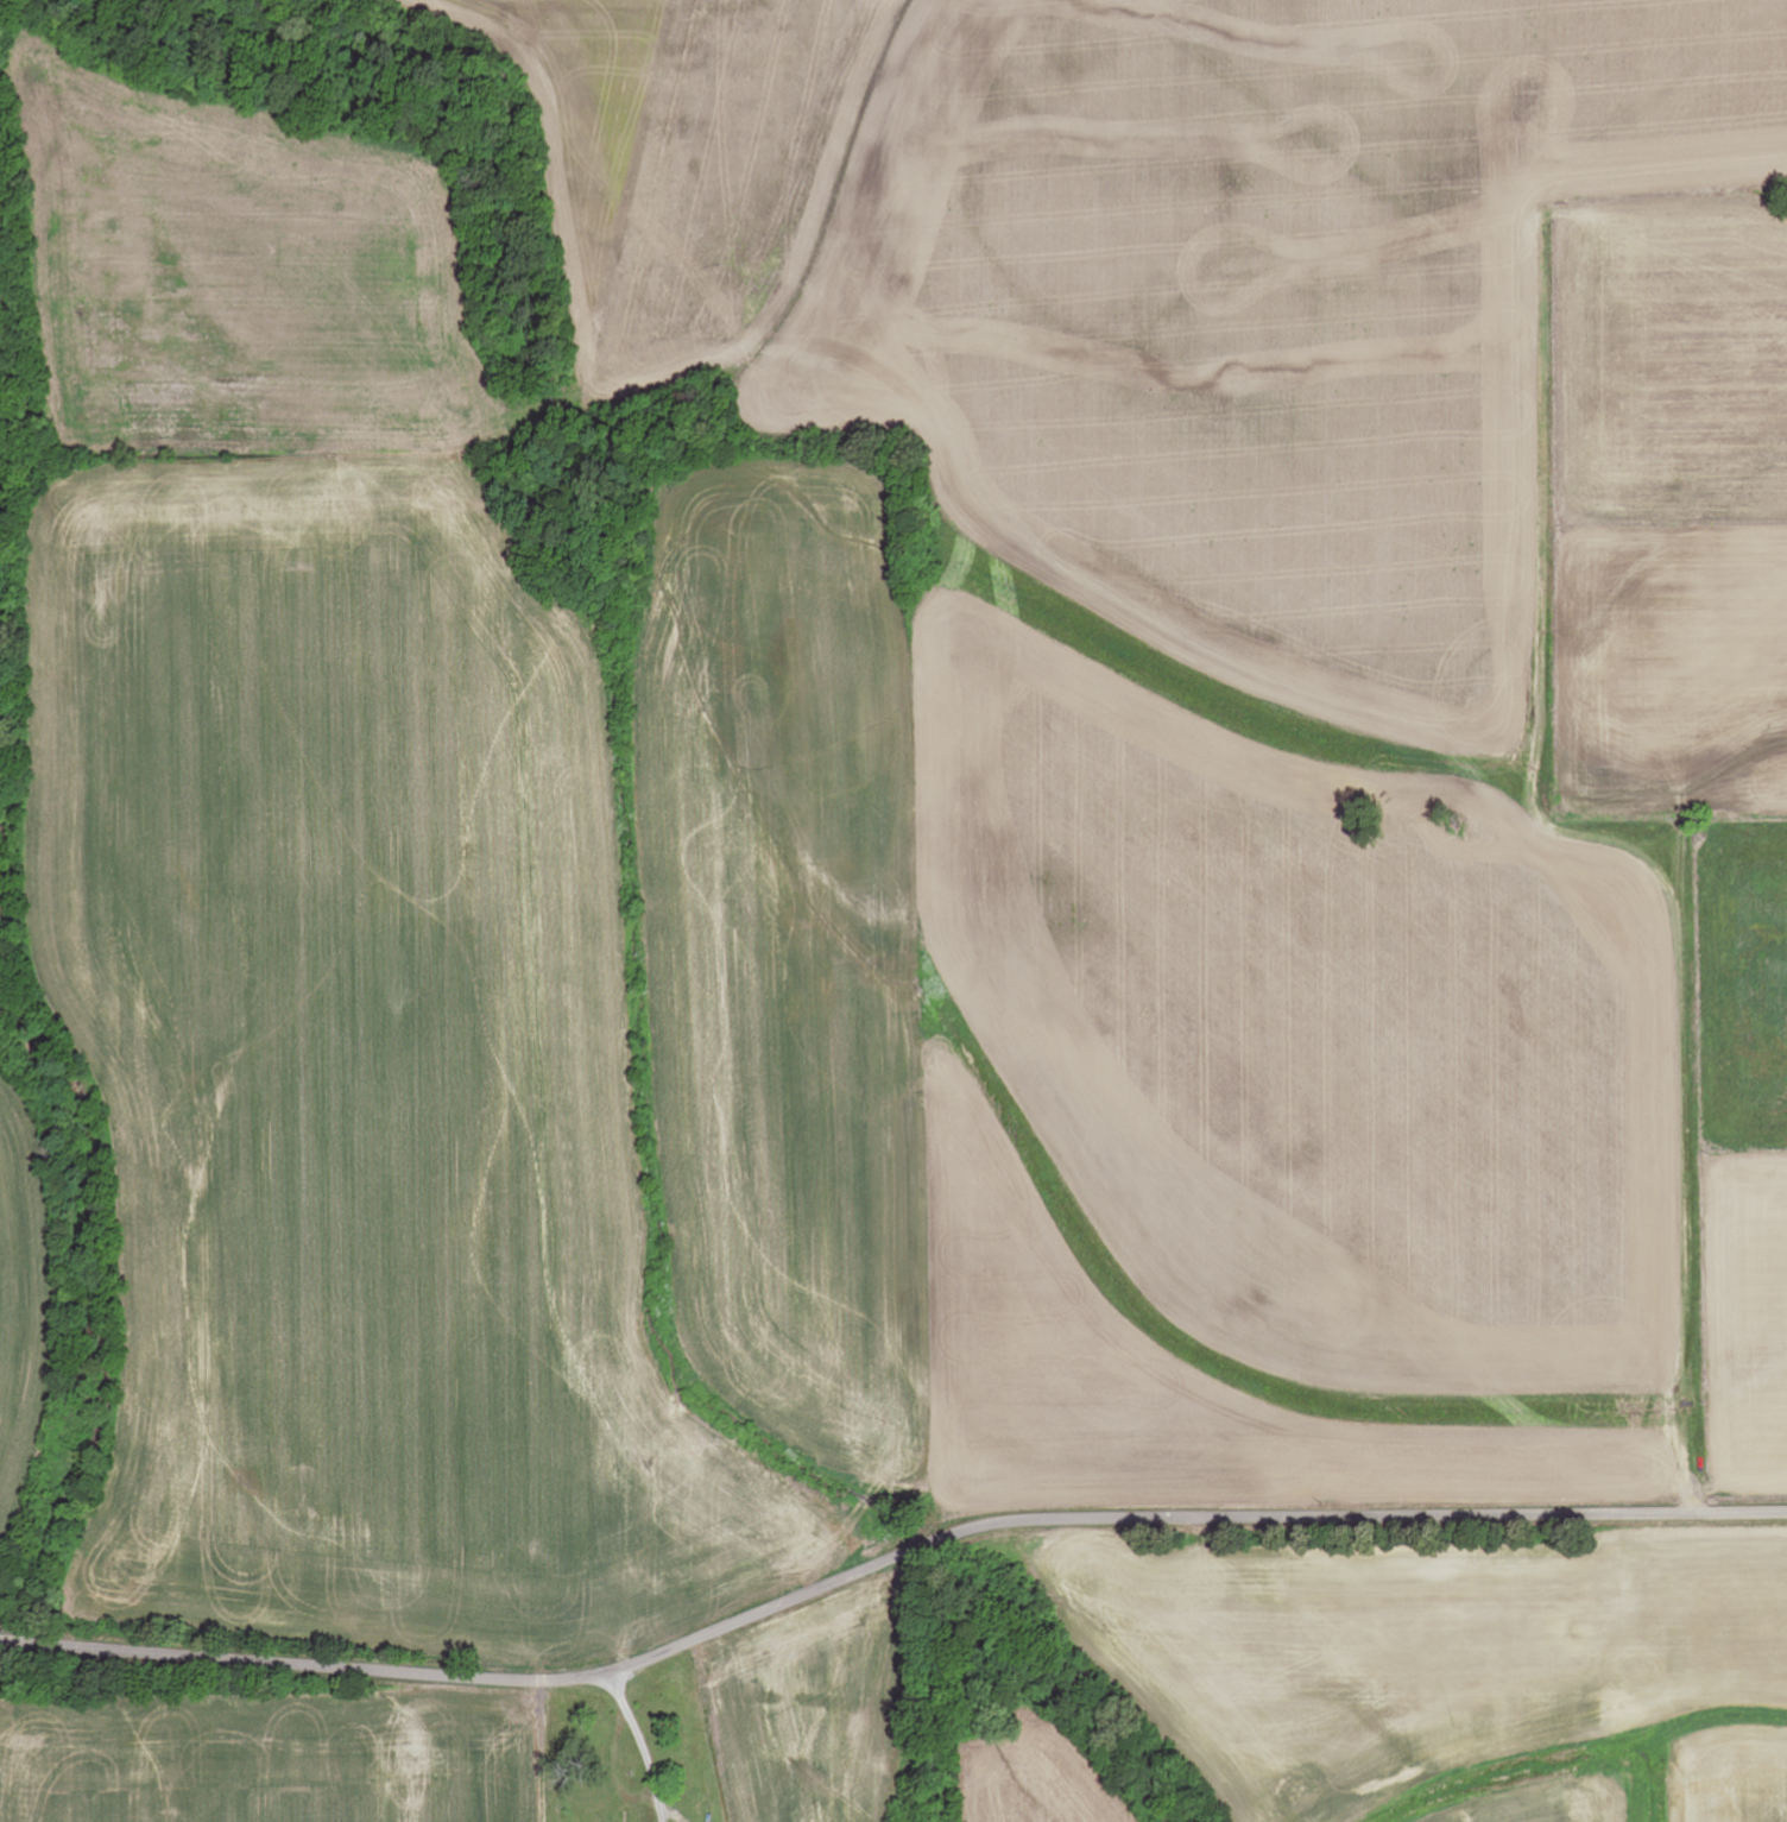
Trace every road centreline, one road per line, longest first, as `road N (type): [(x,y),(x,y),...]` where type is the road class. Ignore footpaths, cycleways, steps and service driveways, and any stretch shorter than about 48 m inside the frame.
road 1 (tertiary): [(1786,1512),(1036,1518),(942,1538),(653,1657),(564,1678),(0,1638)]

